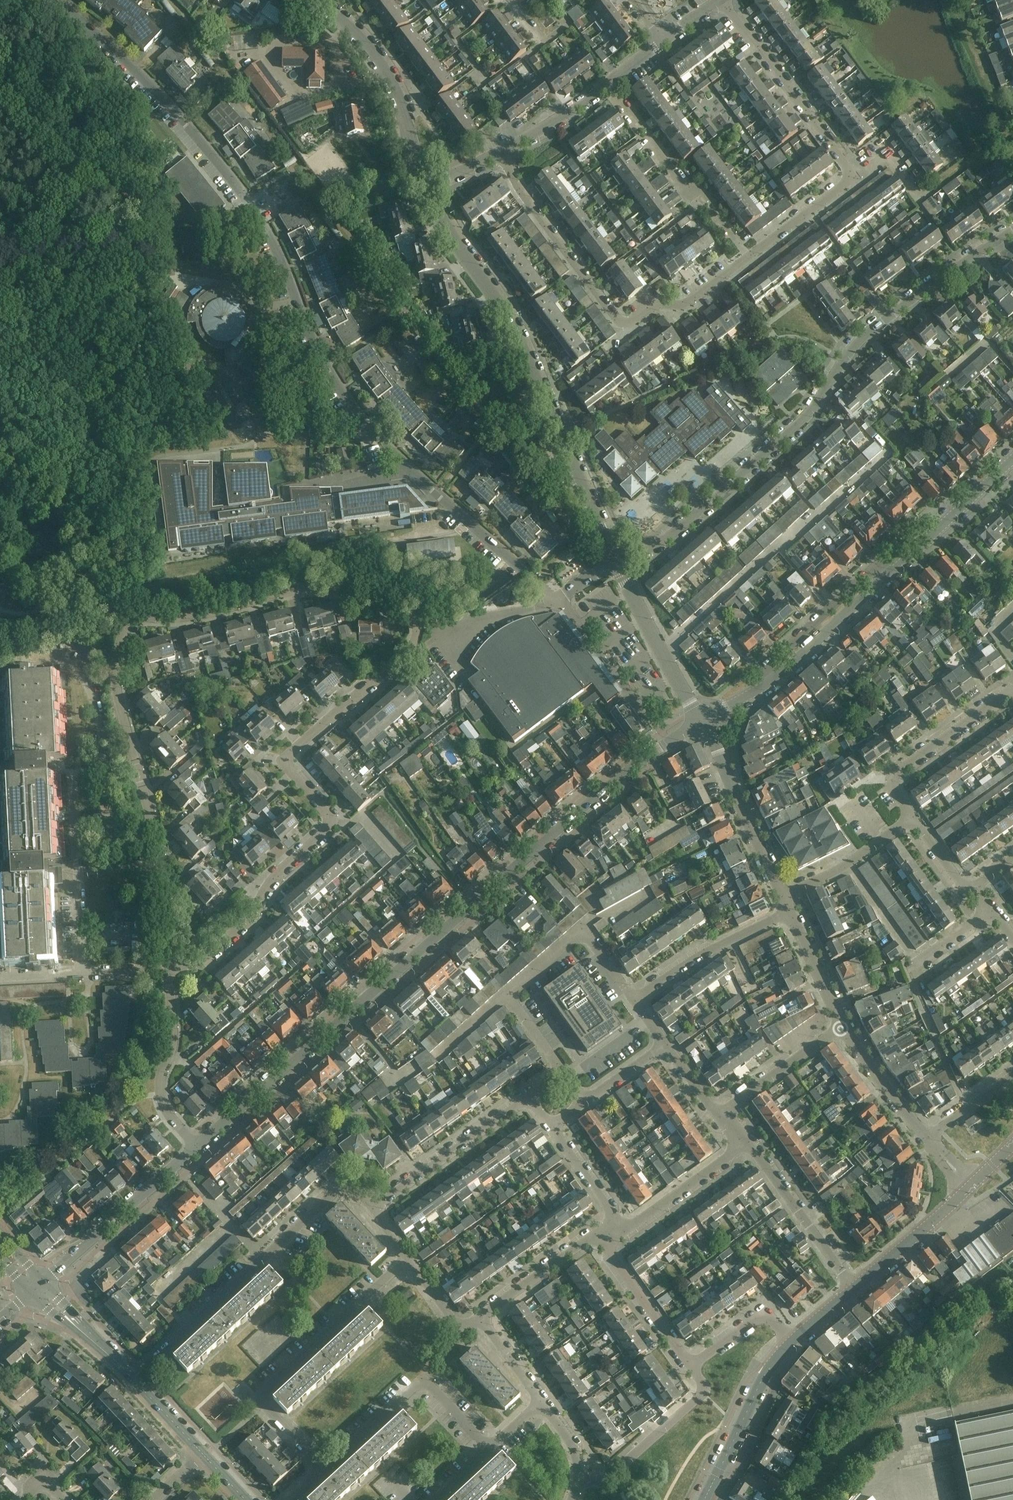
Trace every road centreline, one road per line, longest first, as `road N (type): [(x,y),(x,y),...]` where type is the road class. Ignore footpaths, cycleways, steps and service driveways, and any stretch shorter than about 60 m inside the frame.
road 1 (residential): [(552,603),(354,413),(323,371),(250,209),(152,88),(74,23)]
road 2 (residential): [(196,1148),(602,791),(702,720)]
road 3 (residential): [(615,563),(661,545),(804,420),(847,354),(902,301),(1012,228)]
road 4 (residential): [(170,969),(198,964),(324,832),(328,816),(292,775),(289,755),(416,640),(417,621)]
road 5 (residential): [(132,764),(111,677),(125,622),(322,588),(417,621)]
road 6 (unclassified): [(615,563),(508,318),(451,240),(426,188)]
road 7 (residential): [(501,152),(618,322),(629,324),(655,306),(685,305),(749,258)]
road 8 (residential): [(131,1378),(339,1187),(366,1210)]
road 9 (residential): [(662,653),(890,453)]
road 10 (residential): [(323,1469),(263,1407),(260,1391),(403,1260)]
road 11 (residential): [(84,973),(69,783),(78,770),(132,764)]
road 12 (residential): [(323,1469),(421,1380),(490,1449)]
road 13 (unclassified): [(426,188),(398,98),(364,40),(311,0)]
road 14 (residential): [(749,258),(607,85)]
road 15 (residential): [(853,178),(719,0)]
road 16 (residential): [(170,969),(159,851),(132,764)]
road 17 (residential): [(993,912),(917,962),(849,865)]
road 18 (unclassified): [(196,1148),(42,1282)]
road 19 (residential): [(913,819),(891,781),(1012,688)]
road 20 (residential): [(526,1096),(366,1210)]
road 21 (unclassified): [(784,895),(702,720)]
road 22 (unclassified): [(196,1148),(160,1094),(173,1042),(170,969)]
road 23 (residential): [(578,1479),(611,1476),(704,1391),(691,1366)]
road 24 (residential): [(766,687),(779,655),(871,568),(892,571)]
road 25 (residential): [(634,1000),(710,950),(791,912)]
road 26 (tertiary): [(704,1499),(760,1386),(790,1343)]
road 27 (residential): [(634,1000),(584,936),(509,995)]
road 28 (residential): [(766,687),(892,571)]
road 29 (residential): [(892,571),(1012,459)]
road 30 (residential): [(842,1272),(746,1144)]
road 31 (residential): [(475,1317),(587,1239),(604,1247)]
road 32 (tertiary): [(854,1289),(968,1190)]
road 33 (residential): [(720,1117),(842,1029)]
road 34 (residential): [(625,1232),(746,1144)]
road 35 (residential): [(691,1366),(604,1247)]
road 36 (residential): [(417,621),(552,603)]
road 37 (residential): [(749,258),(853,178)]
road 38 (residential): [(560,598),(638,703)]
road 39 (residential): [(920,1132),(842,1029)]
road 40 (residential): [(842,1029),(791,912)]
road 41 (residential): [(625,1232),(551,1130)]
road 42 (residential): [(501,152),(607,85)]

